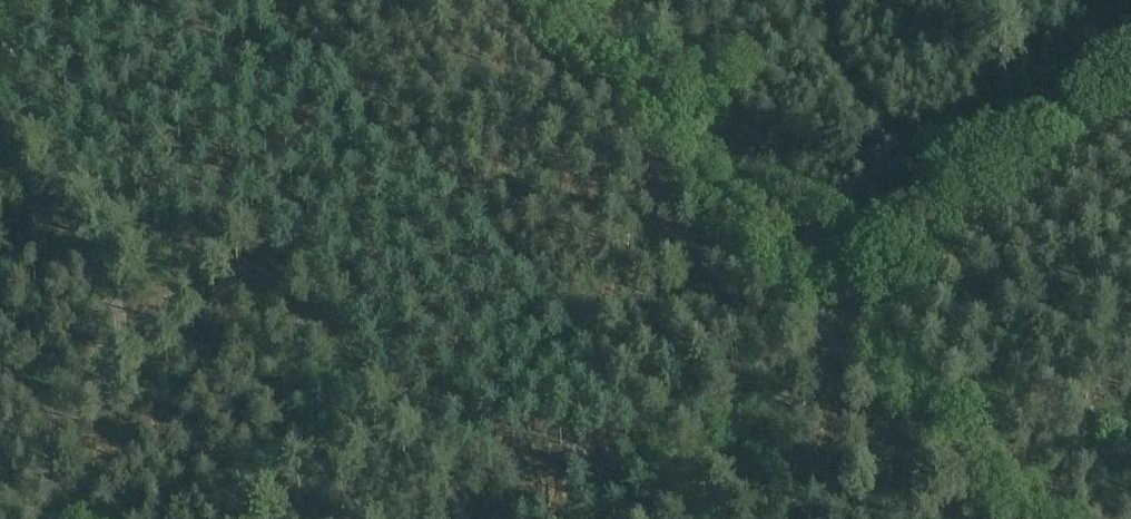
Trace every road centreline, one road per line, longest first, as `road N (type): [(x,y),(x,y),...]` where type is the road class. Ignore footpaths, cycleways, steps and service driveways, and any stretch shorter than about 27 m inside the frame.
road 1 (track): [(532,0),(1005,518)]
road 2 (track): [(138,318),(196,245),(210,235),(236,235),(487,518)]
road 3 (track): [(0,183),(138,318),(63,434),(51,480),(54,518)]
road 4 (track): [(816,312),(981,175),(1130,68)]

